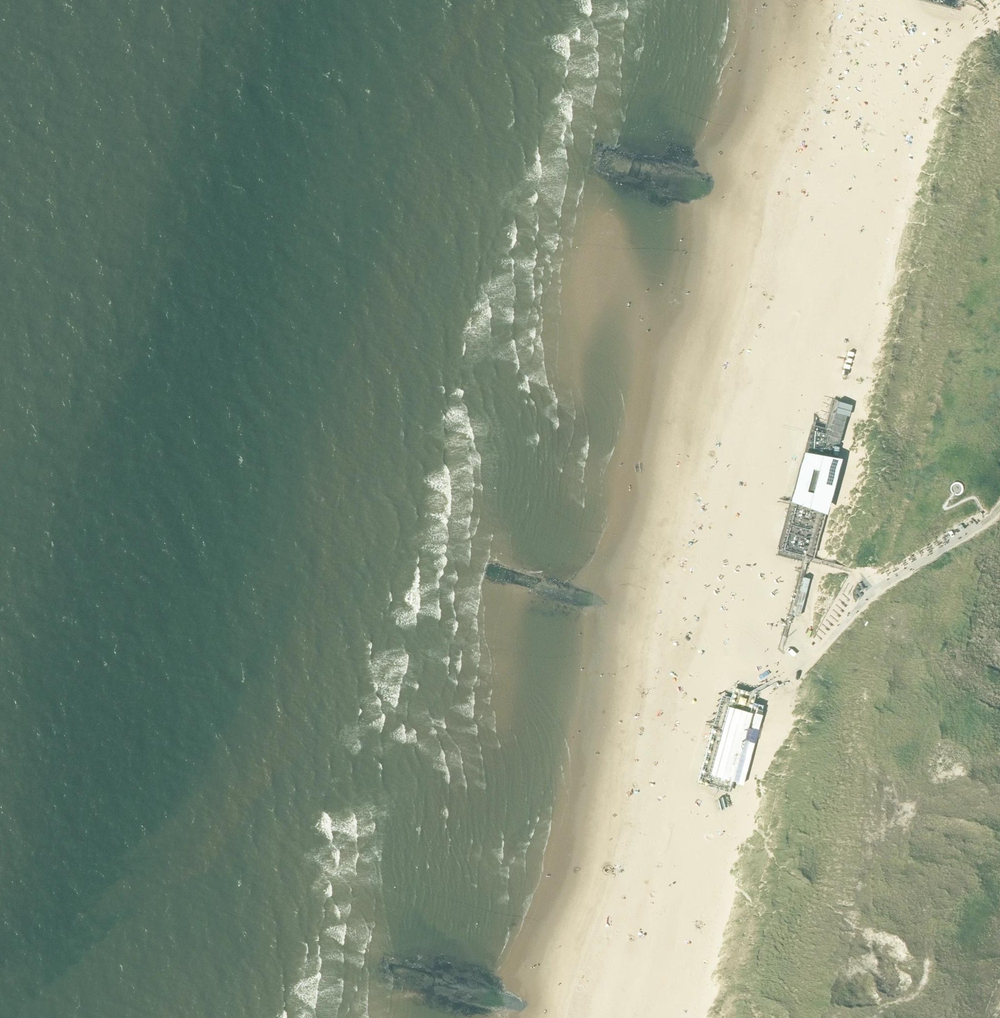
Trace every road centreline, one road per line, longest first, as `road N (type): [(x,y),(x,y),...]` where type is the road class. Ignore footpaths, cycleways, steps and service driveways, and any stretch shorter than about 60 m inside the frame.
road 1 (unclassified): [(999,505),(981,526),(877,589)]

